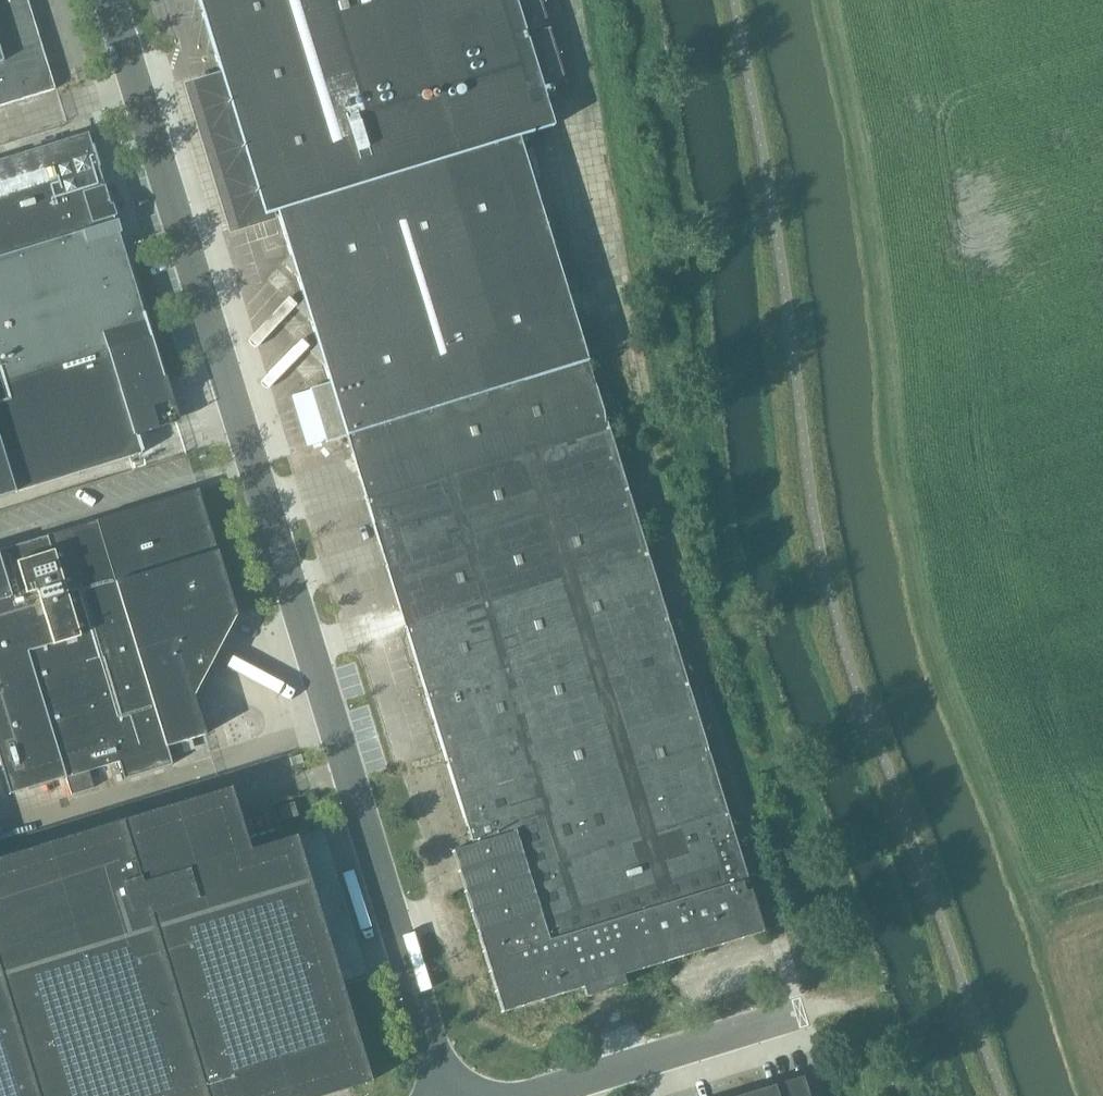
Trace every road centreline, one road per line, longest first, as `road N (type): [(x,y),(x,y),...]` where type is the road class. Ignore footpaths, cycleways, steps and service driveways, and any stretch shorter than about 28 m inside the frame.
road 1 (unclassified): [(447,1095),(110,0)]
road 2 (unclassified): [(781,1035),(575,1095)]

